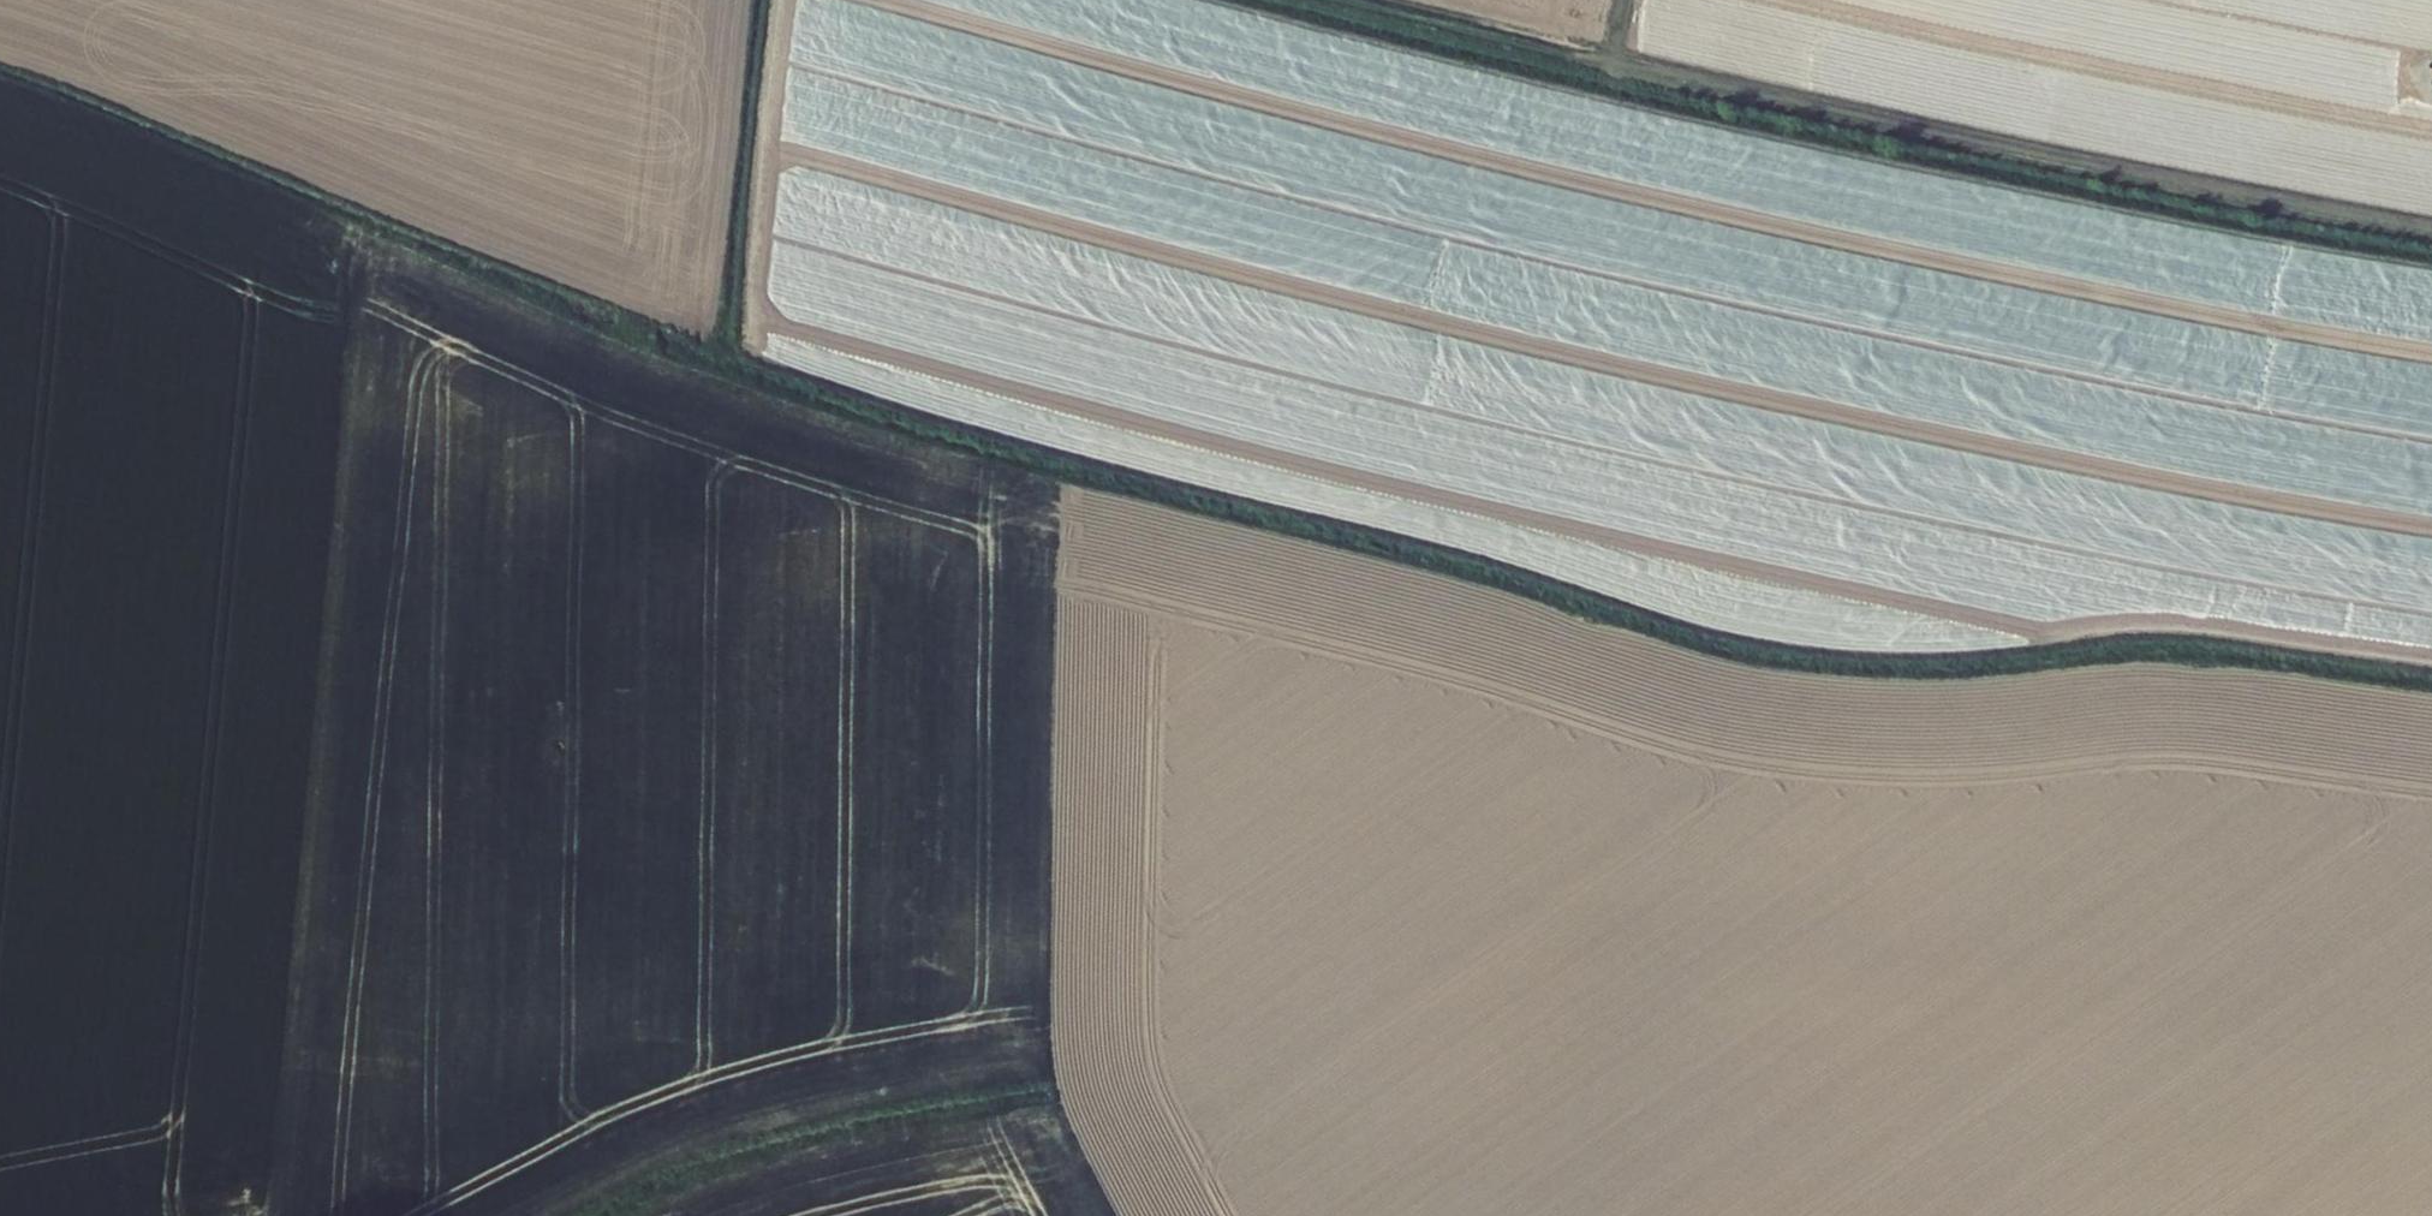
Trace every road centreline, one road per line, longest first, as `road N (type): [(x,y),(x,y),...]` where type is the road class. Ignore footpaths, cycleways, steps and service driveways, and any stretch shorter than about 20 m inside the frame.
road 1 (track): [(2431,233),(1584,65),(1343,0)]

